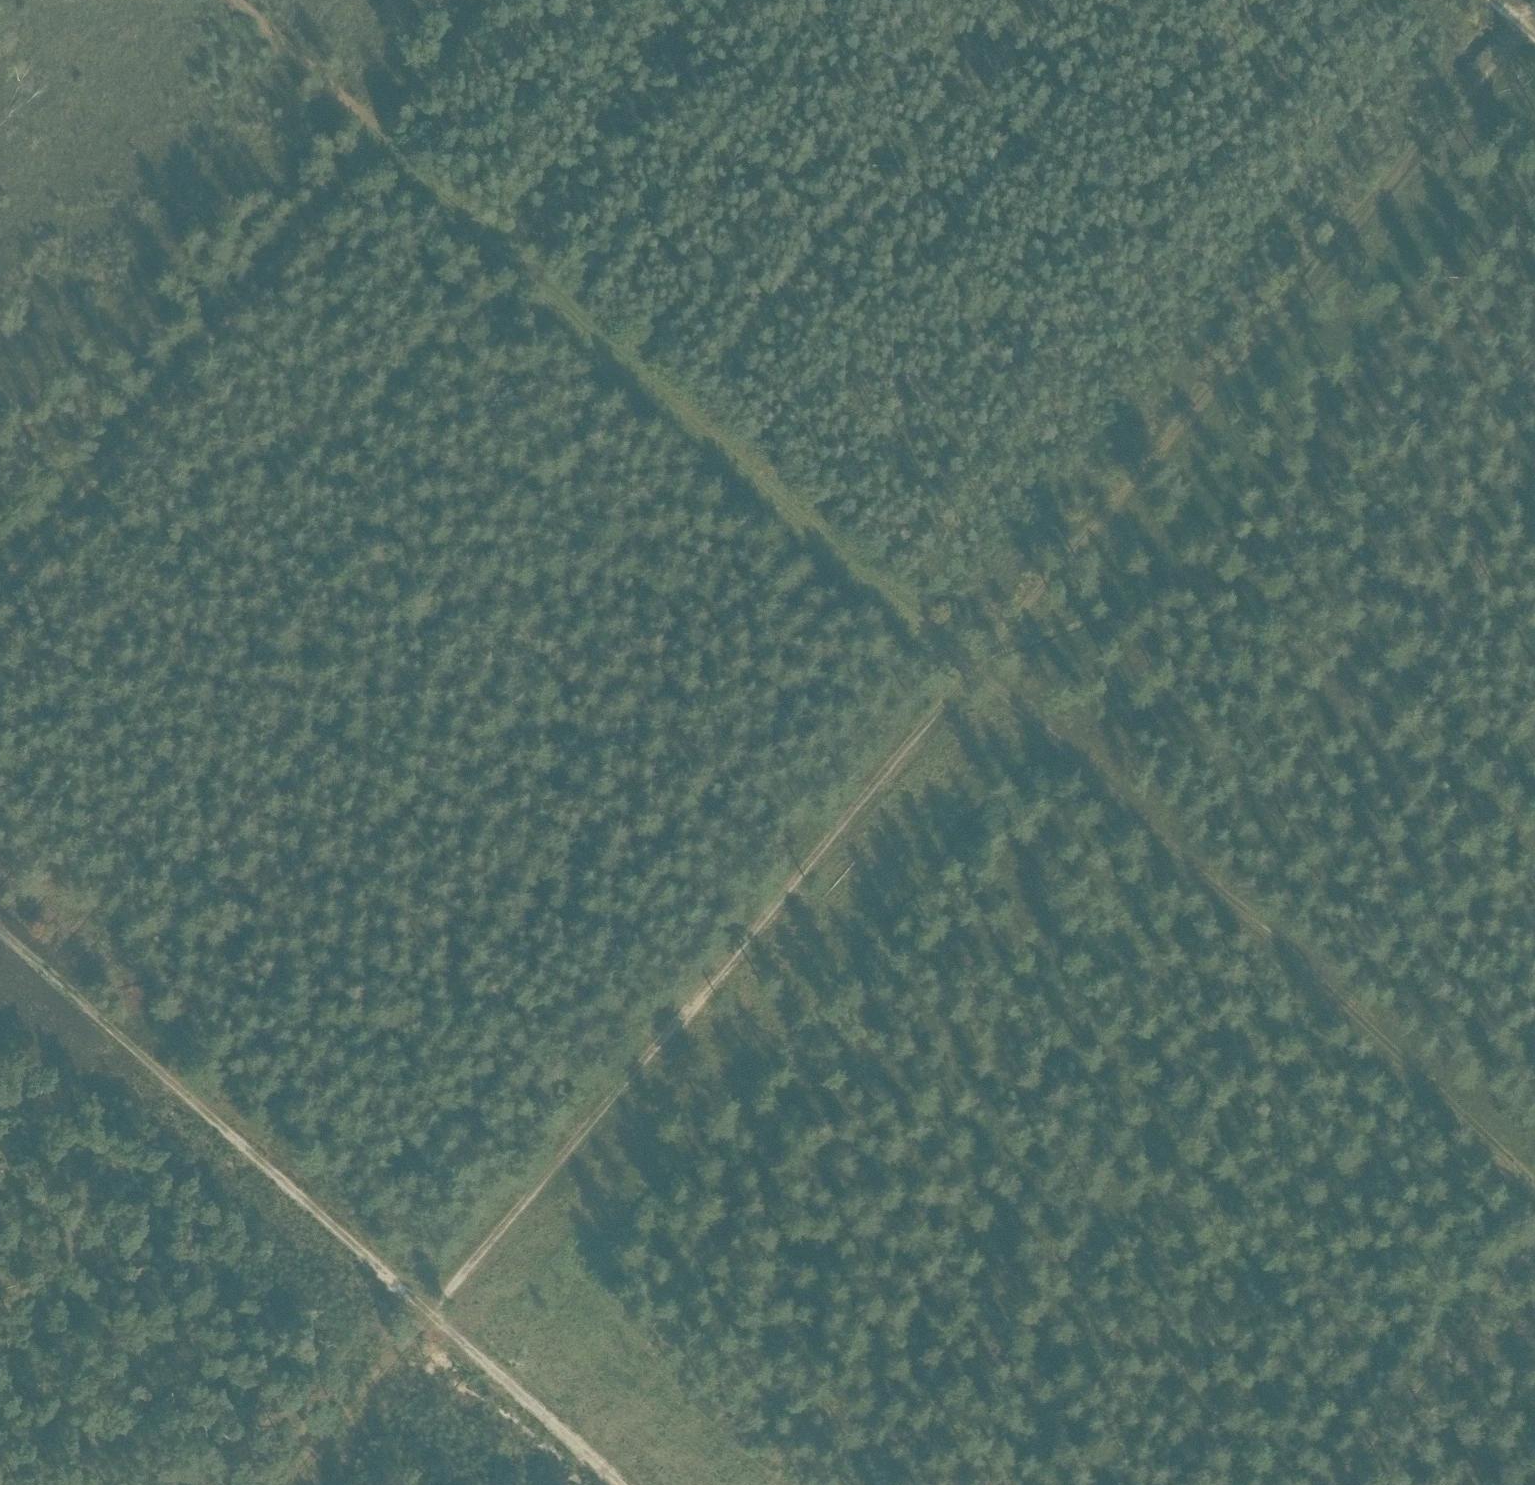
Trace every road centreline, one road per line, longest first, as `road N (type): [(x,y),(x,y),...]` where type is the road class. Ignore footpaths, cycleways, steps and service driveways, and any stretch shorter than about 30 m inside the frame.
road 1 (track): [(292,1484),(962,681)]
road 2 (track): [(1534,44),(1519,29),(962,681)]
road 3 (track): [(0,944),(605,1484)]
road 4 (track): [(962,681),(1534,1198)]
road 5 (track): [(497,0),(0,583)]
road 6 (track): [(1337,1484),(1534,1253)]

